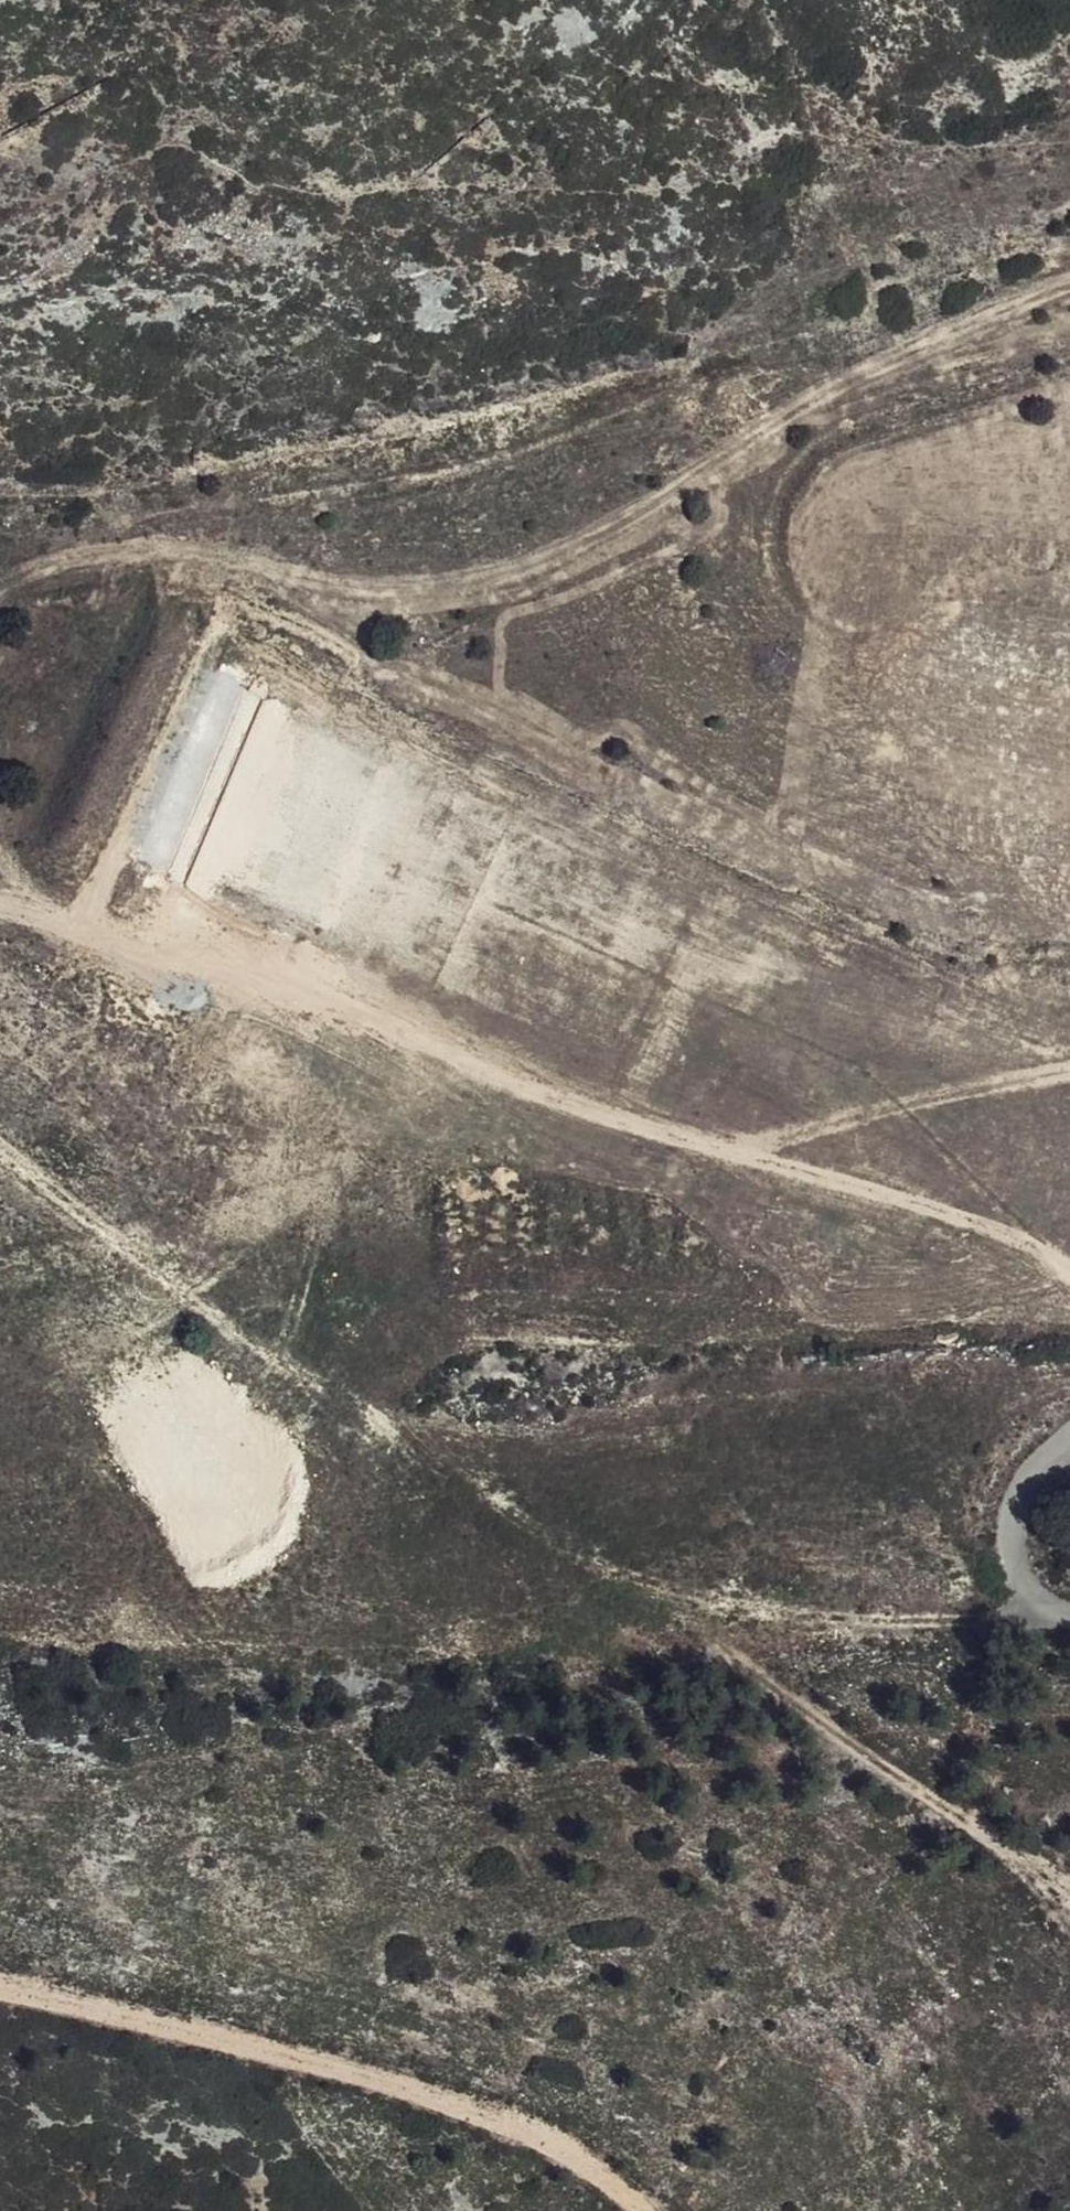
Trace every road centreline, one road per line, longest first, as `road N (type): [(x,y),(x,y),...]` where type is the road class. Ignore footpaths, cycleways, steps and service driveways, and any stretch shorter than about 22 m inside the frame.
road 1 (track): [(0,909),(627,1128),(869,1200),(1069,1279)]
road 2 (track): [(0,1999),(289,2058),(438,2106),(577,2159),(640,2210)]
road 3 (track): [(1069,1448),(1008,1487),(1004,1554),(1035,1609),(1069,1617)]

